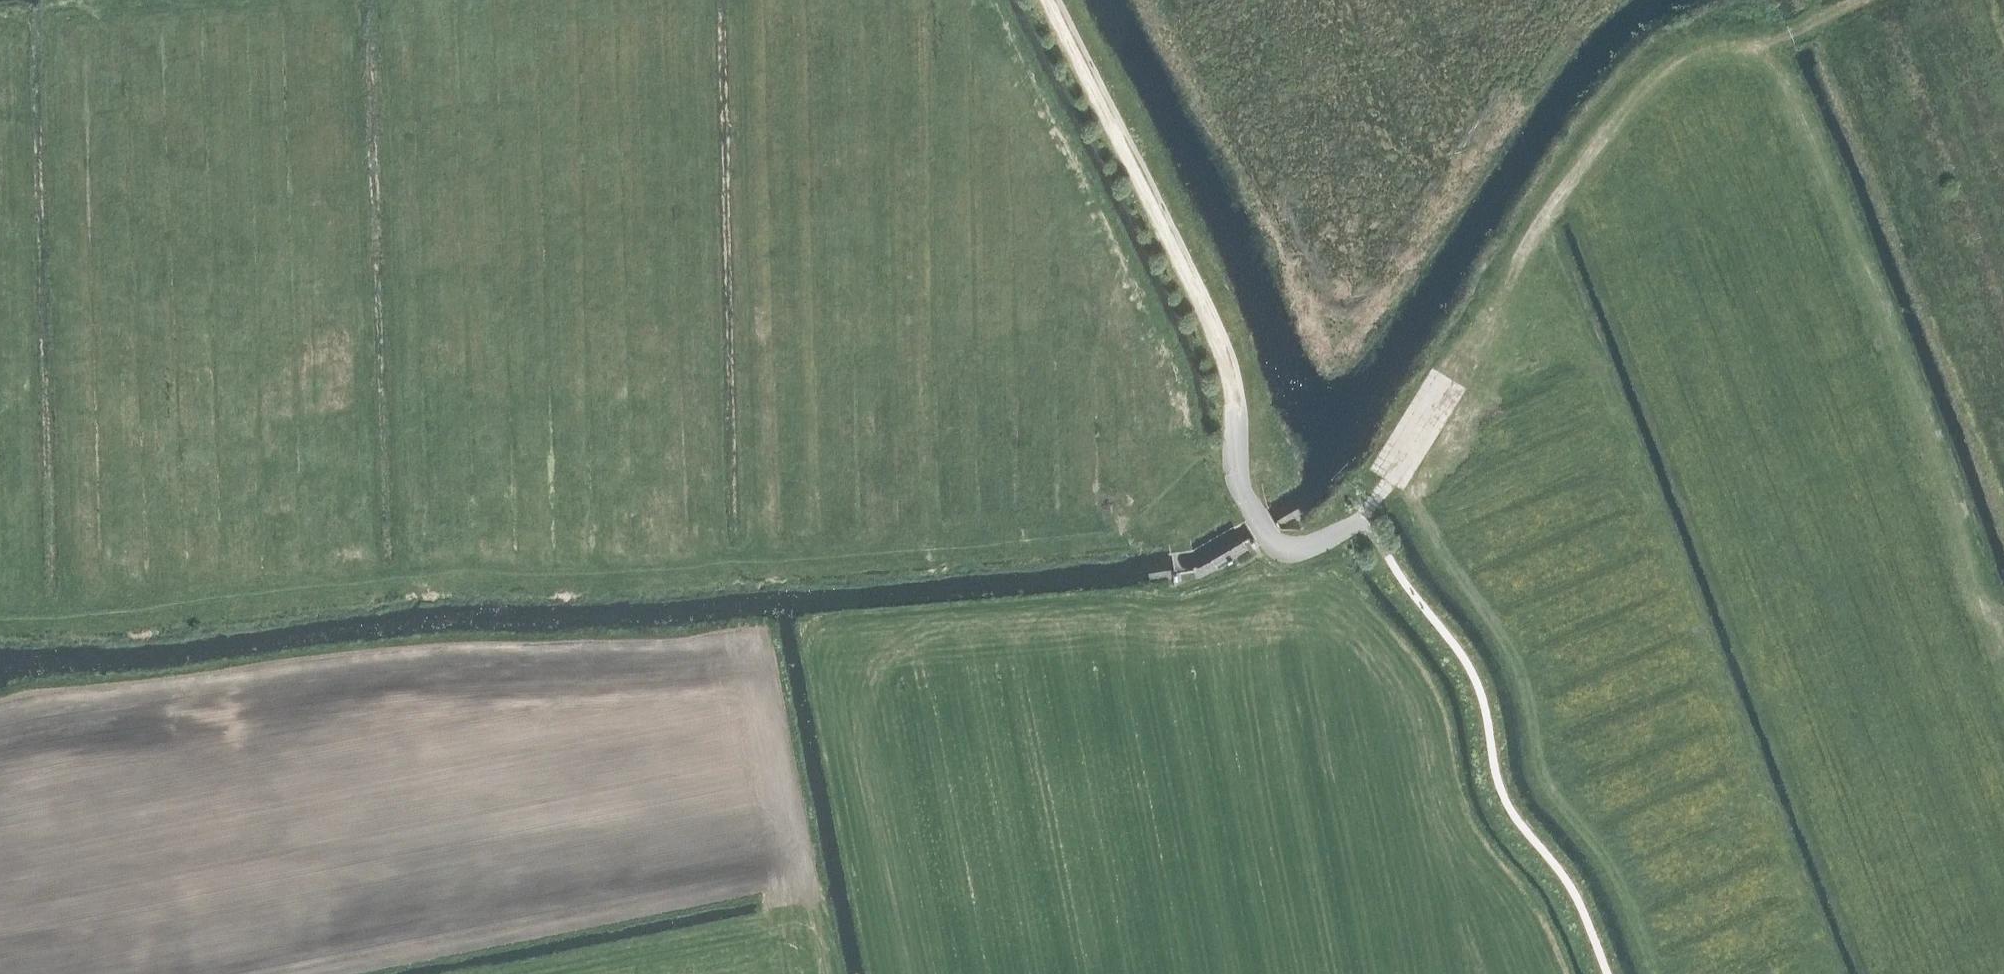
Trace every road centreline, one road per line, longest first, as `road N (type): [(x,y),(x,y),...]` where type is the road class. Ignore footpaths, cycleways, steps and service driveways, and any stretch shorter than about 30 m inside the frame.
road 1 (track): [(1045,0),(1219,353),(1234,447)]
road 2 (track): [(1234,447),(1244,495),(1278,547),(1295,550),(1359,521)]

